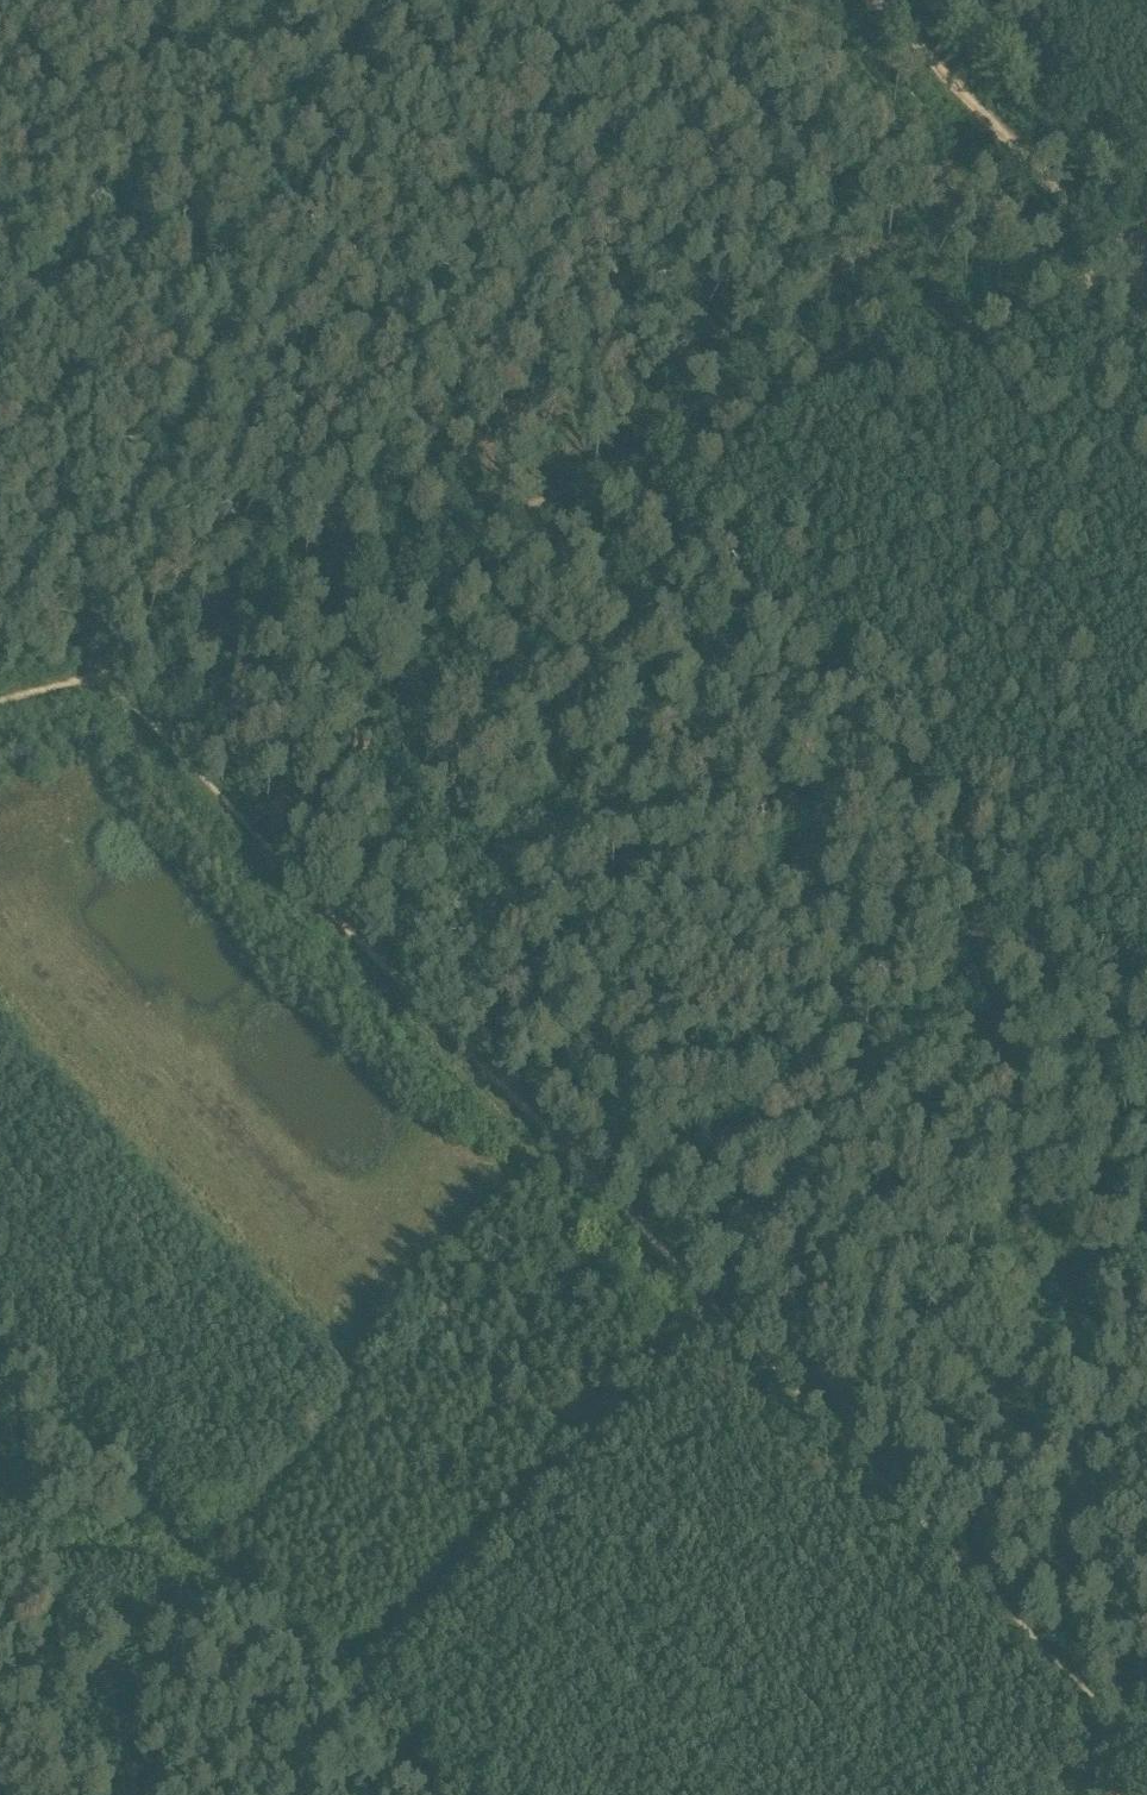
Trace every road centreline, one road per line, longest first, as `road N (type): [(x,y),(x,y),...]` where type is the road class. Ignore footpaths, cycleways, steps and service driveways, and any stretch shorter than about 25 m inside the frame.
road 1 (track): [(1146,1736),(113,683)]
road 2 (track): [(1119,252),(641,464),(218,627),(113,683),(0,707)]
road 3 (track): [(1146,988),(641,464)]
road 4 (track): [(0,1341),(450,1794)]
road 5 (track): [(1146,280),(874,0)]

